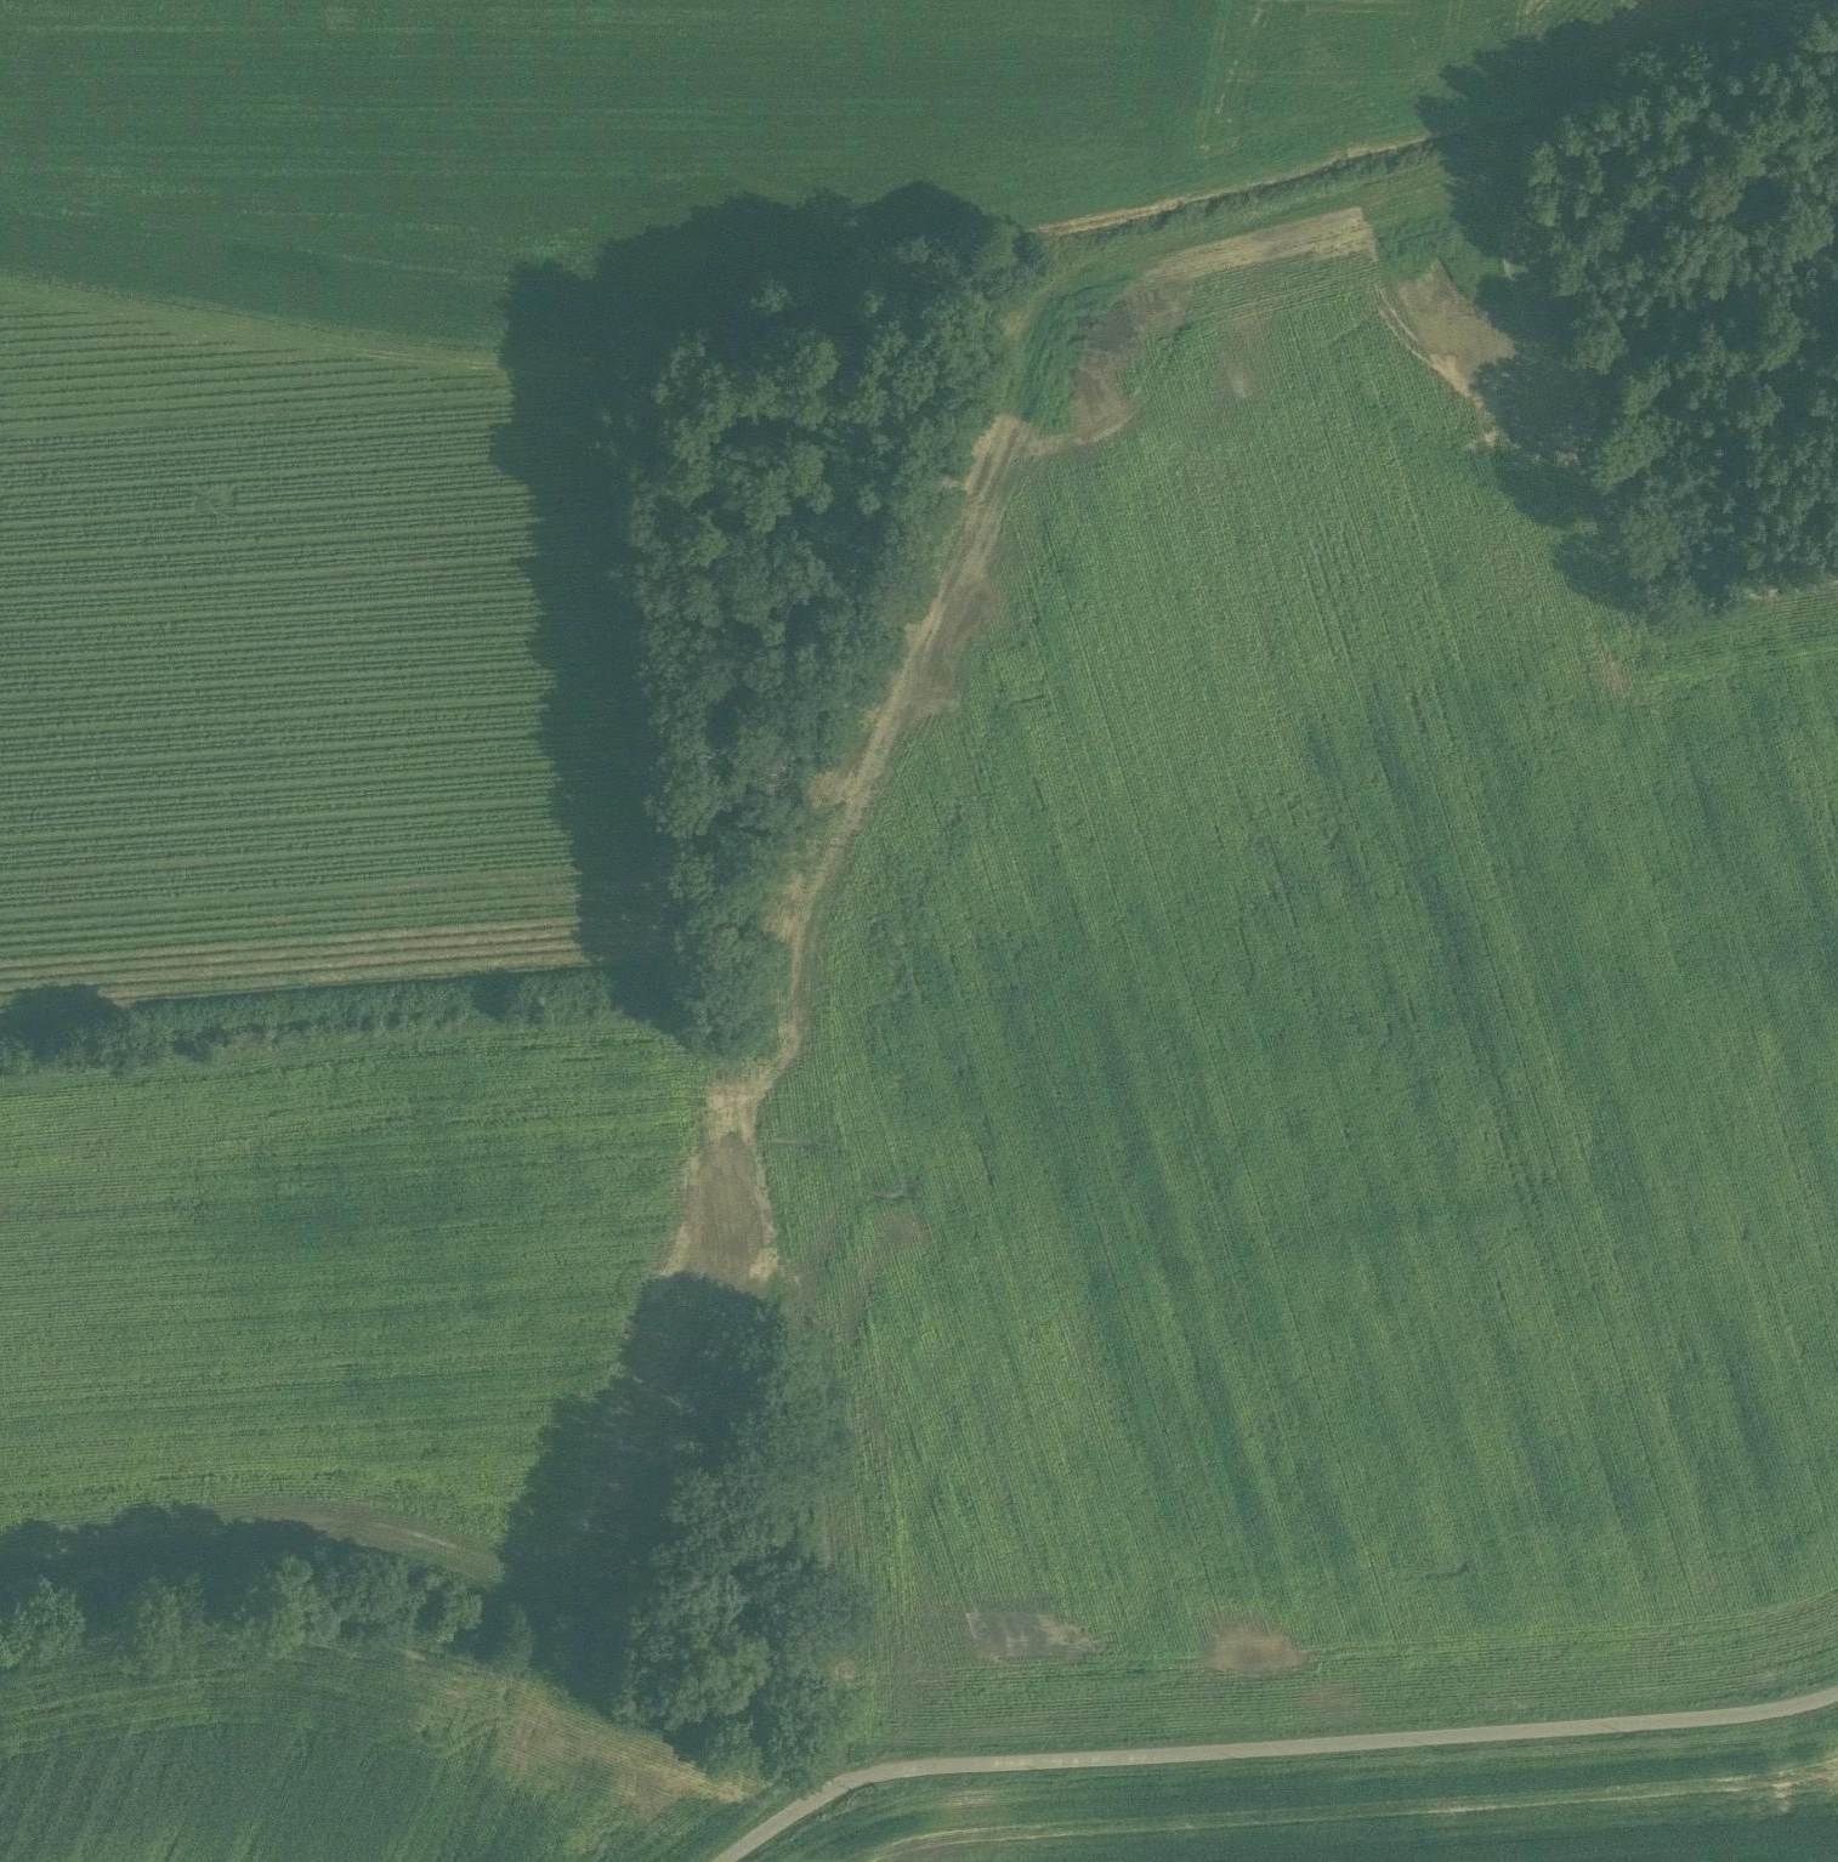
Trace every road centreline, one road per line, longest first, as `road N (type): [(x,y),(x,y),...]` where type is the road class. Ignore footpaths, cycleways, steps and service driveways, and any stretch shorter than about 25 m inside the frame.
road 1 (unclassified): [(710,1861),(787,1805),(851,1771),(918,1756),(1686,1705),(1837,1676)]

